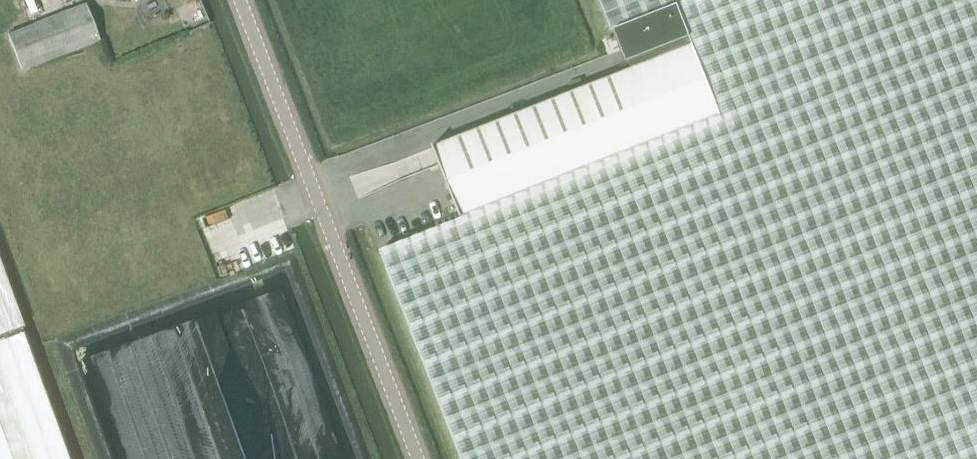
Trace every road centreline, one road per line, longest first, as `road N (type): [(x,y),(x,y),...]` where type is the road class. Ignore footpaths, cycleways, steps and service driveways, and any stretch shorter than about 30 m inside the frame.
road 1 (unclassified): [(417,458),(238,0)]

